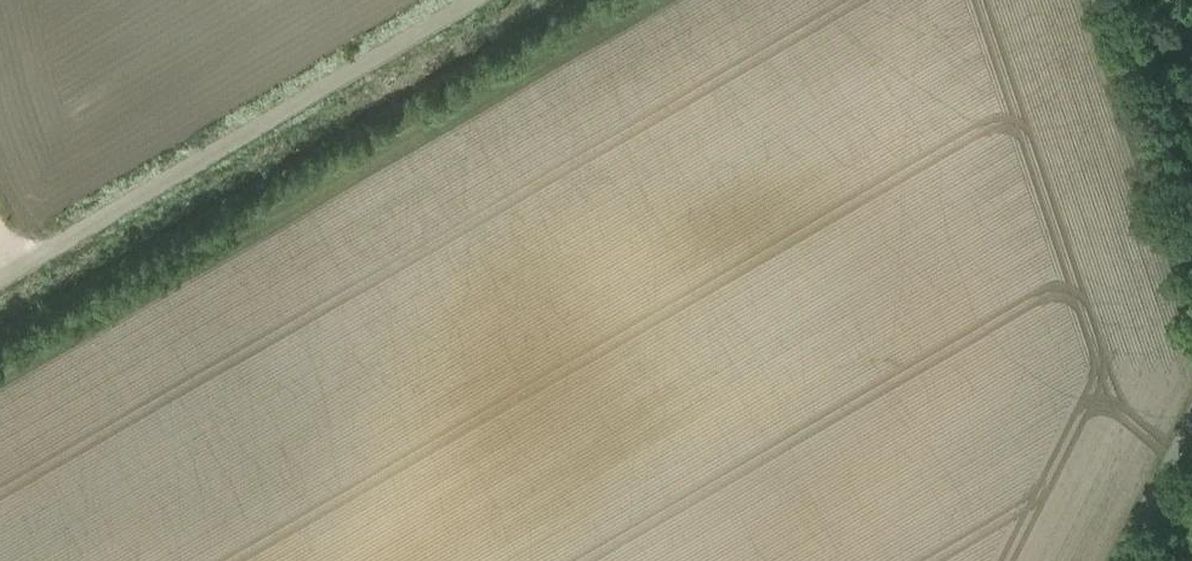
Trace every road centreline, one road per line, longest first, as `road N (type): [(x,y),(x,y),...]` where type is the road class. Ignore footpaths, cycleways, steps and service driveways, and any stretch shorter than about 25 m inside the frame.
road 1 (unclassified): [(478,0),(0,277)]
road 2 (unclassified): [(1191,408),(1116,560)]

